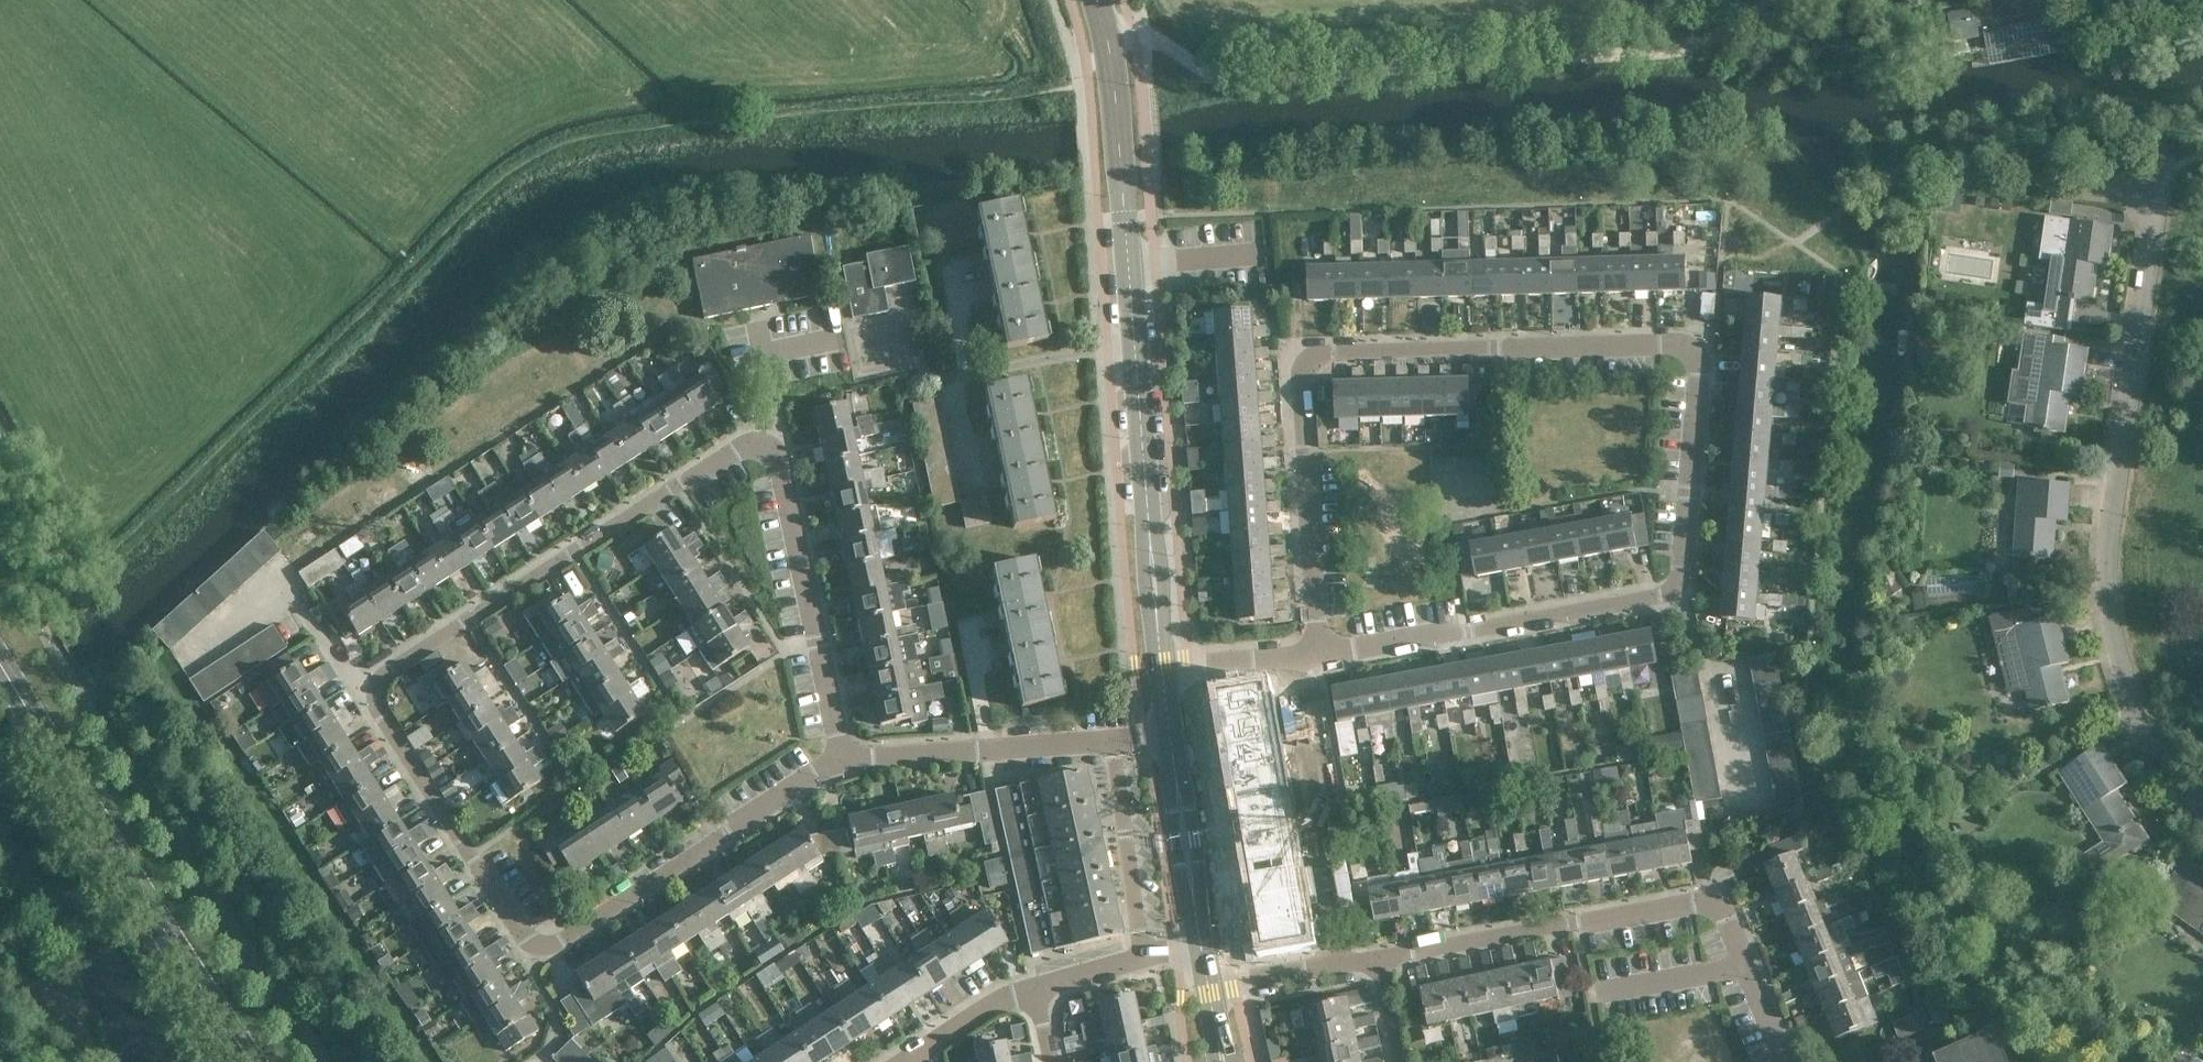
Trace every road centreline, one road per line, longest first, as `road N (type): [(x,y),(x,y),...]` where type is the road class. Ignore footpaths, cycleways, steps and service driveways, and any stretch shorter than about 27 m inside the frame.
road 1 (residential): [(1320,657),(1660,600),(1677,590),(1685,575),(1702,378),(1691,355),(1663,346),(1333,354),(1310,362),(1302,381),(1318,625)]
road 2 (residential): [(376,692),(396,672),(738,454),(766,454),(784,475),(842,757)]
road 3 (track): [(1111,45),(1162,44),(1240,84),(1669,54),(1706,45),(1778,0)]
road 4 (tertiary): [(1164,667),(1118,93),(1098,0)]
road 5 (residential): [(842,757),(565,945),(541,948),(529,943),(384,719),(376,692)]
road 6 (residential): [(2202,814),(2137,730),(2112,655),(2102,560),(2147,189)]
road 7 (secondary): [(252,1061),(0,665)]
road 8 (residential): [(1715,909),(1697,906),(1383,963)]
road 9 (residential): [(1339,965),(1289,663)]
road 10 (residential): [(1115,740),(842,757)]
road 11 (residential): [(1115,740),(1144,959)]
road 12 (tertiary): [(1203,948),(1173,743)]
road 13 (residential): [(1787,1061),(1715,909)]
road 14 (residential): [(1034,991),(997,1005),(912,1061)]
road 15 (residential): [(1211,990),(1339,965)]
road 16 (residential): [(1164,667),(1289,663)]

